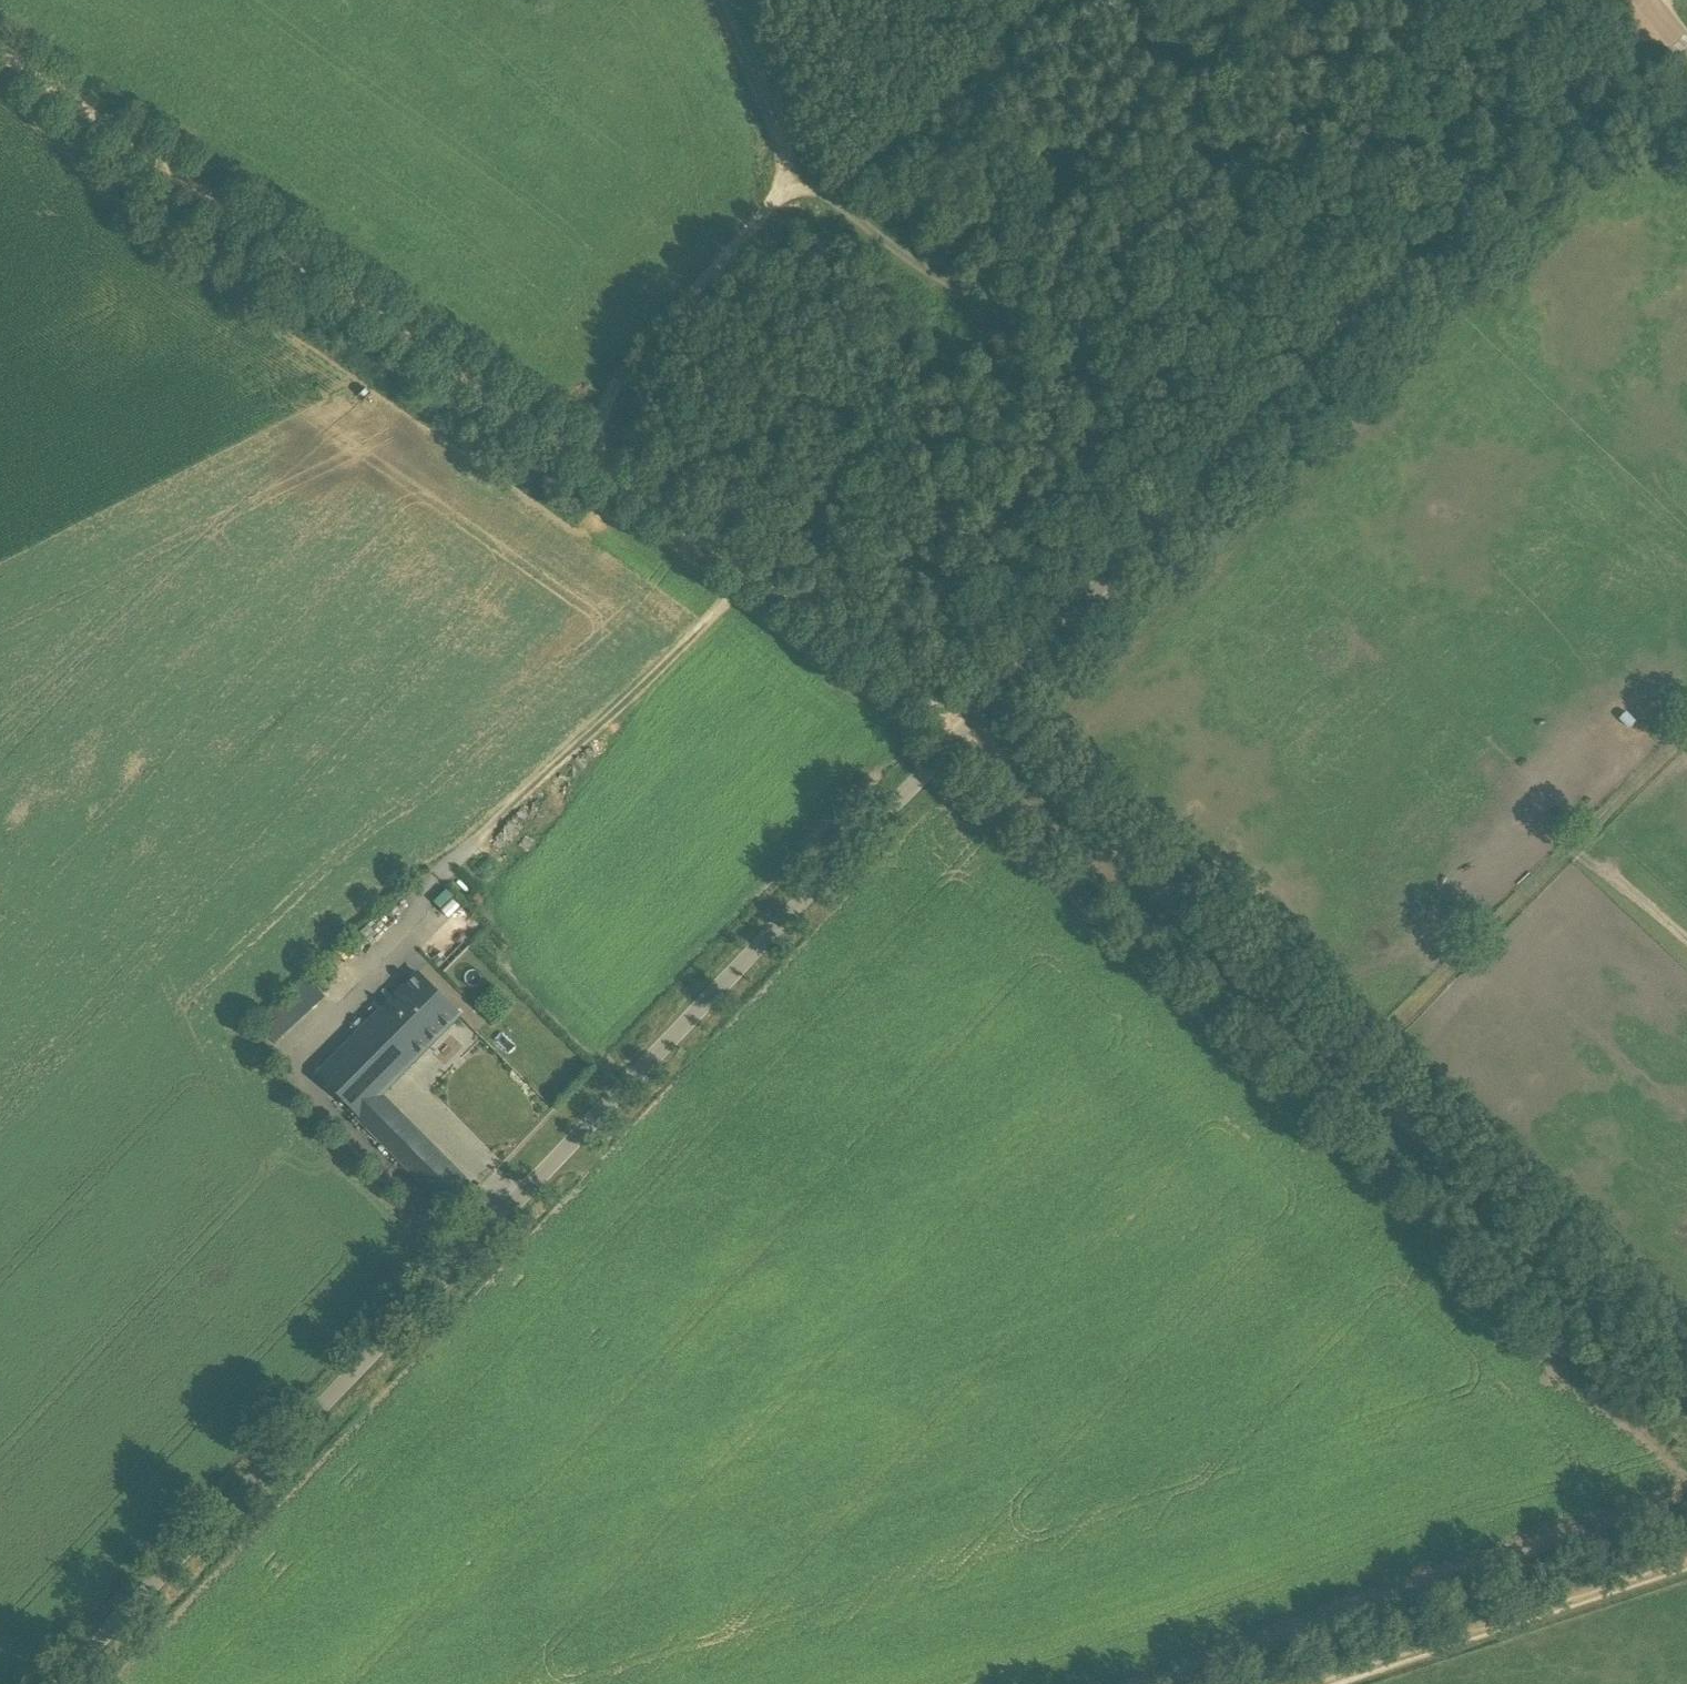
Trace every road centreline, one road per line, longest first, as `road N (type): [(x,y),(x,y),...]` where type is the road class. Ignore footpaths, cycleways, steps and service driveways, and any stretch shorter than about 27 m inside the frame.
road 1 (unclassified): [(65,1683),(1650,8)]
road 2 (track): [(0,54),(758,577),(966,737),(1242,978),(1686,1400)]
road 3 (track): [(1317,249),(1275,287),(1223,317),(1173,329),(1067,329),(1007,313),(951,288),(880,241),(801,172),(723,0)]
road 4 (track): [(1297,1683),(1686,1554)]
road 5 (track): [(597,465),(604,410),(631,358),(801,172)]
road 6 (track): [(1433,0),(1381,151),(1317,249)]

